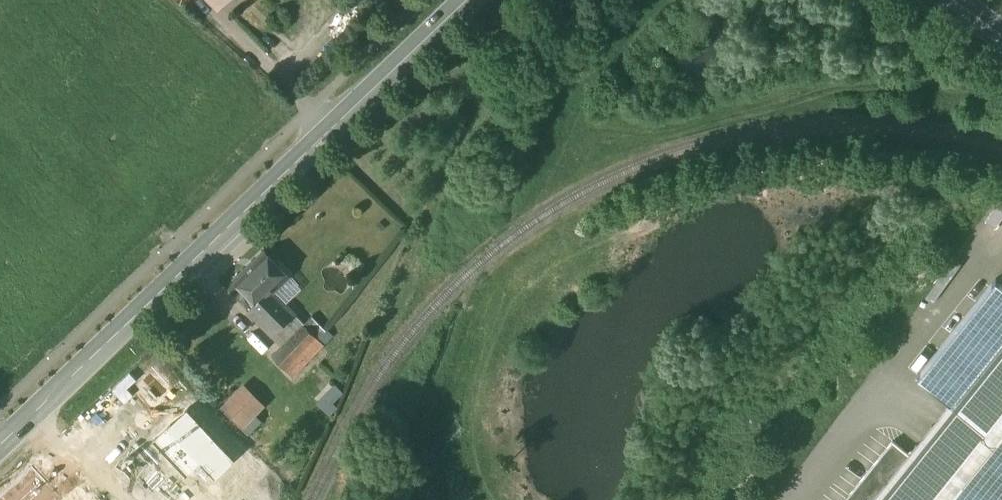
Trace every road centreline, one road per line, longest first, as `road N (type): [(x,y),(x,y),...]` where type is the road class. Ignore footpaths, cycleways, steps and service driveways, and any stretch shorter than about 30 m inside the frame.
road 1 (secondary): [(470,0),(0,445)]

